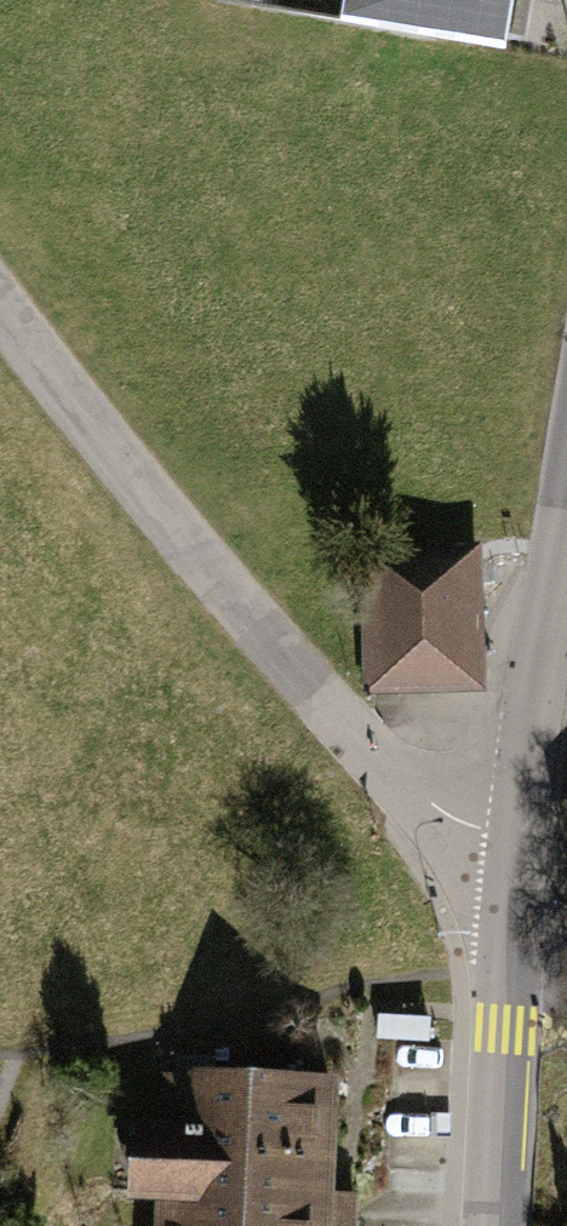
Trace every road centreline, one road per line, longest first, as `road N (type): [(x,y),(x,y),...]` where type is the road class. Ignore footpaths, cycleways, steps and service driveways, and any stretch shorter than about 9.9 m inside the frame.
road 1 (residential): [(0,289),(341,722),(457,821),(518,831)]
road 2 (tertiary): [(566,515),(518,831)]
road 3 (tertiary): [(510,983),(496,1225)]
road 4 (tertiary): [(518,831),(510,983)]

